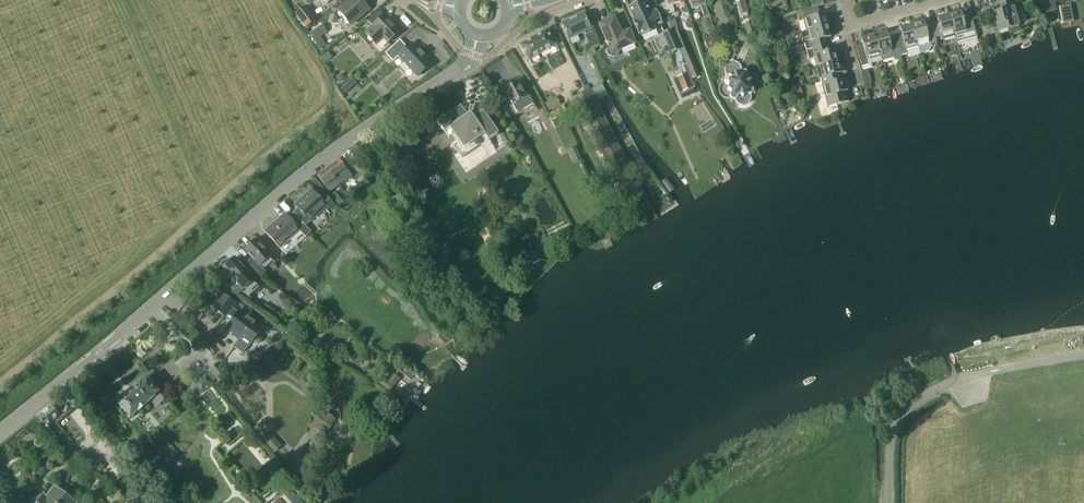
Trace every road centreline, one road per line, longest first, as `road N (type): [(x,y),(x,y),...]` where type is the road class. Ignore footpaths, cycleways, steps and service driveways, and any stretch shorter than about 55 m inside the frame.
road 1 (unclassified): [(344,145),(0,434)]
road 2 (unclassified): [(995,369),(925,394),(900,415),(890,440),(889,502)]
road 3 (unclassified): [(344,145),(470,62),(479,35)]

